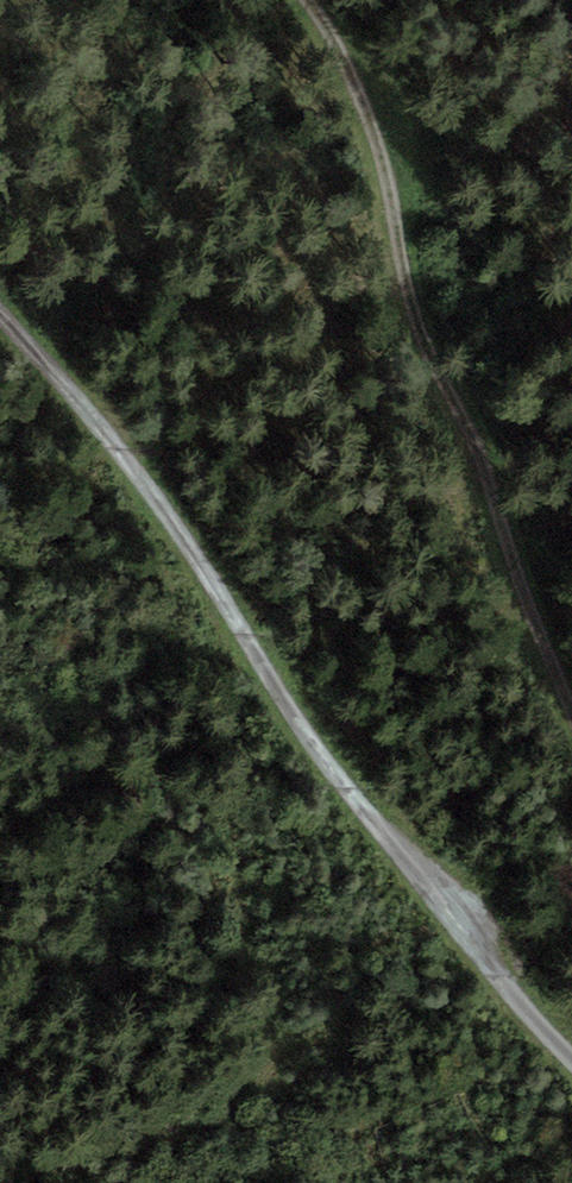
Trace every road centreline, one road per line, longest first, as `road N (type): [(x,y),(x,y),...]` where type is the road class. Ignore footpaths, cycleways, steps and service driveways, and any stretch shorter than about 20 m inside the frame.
road 1 (track): [(571,1049),(408,861),(124,447),(0,298)]
road 2 (track): [(571,685),(523,594),(479,451),(409,301),(390,170),(354,70),(314,0)]

